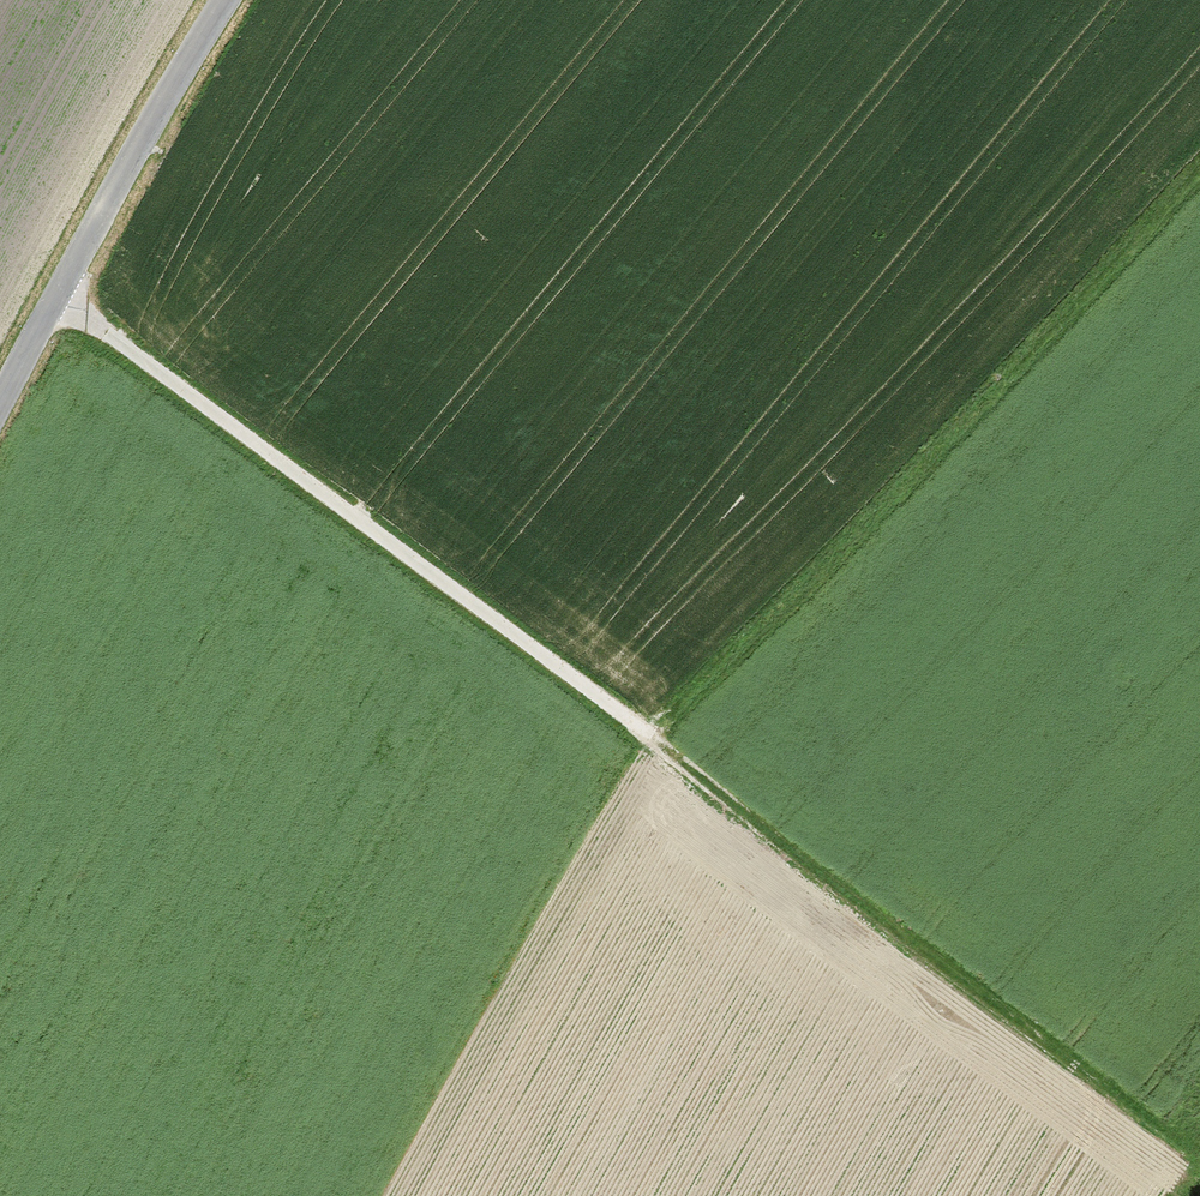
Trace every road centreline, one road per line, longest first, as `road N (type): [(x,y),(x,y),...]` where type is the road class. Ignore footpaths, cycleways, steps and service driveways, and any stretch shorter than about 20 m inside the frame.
road 1 (track): [(62,297),(1199,1141)]
road 2 (motorway): [(0,995),(1199,327)]
road 3 (motorway): [(1199,73),(0,734)]
road 4 (tertiary): [(231,0),(0,415)]

